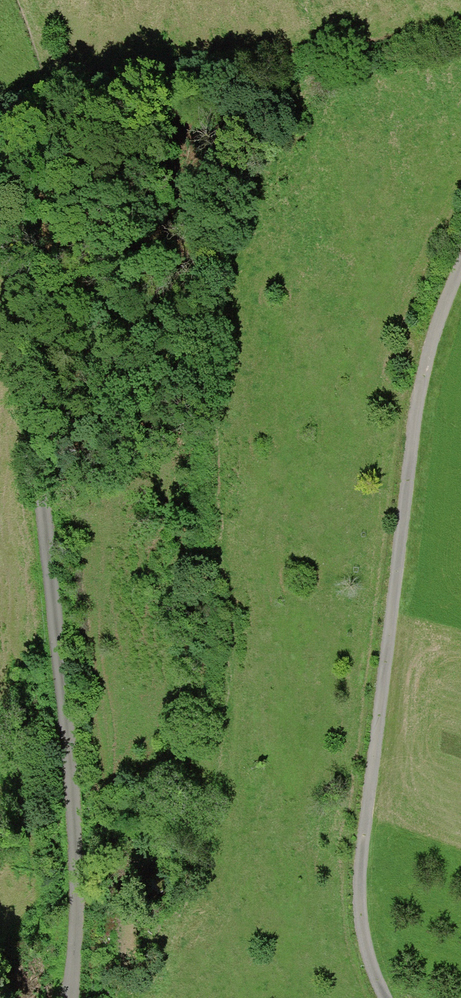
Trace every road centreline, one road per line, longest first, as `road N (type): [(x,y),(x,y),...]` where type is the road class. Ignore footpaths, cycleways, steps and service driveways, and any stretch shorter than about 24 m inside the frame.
road 1 (unclassified): [(0,204),(36,267),(71,997)]
road 2 (unclassified): [(460,259),(419,376),(359,894),(369,956),(388,997)]

